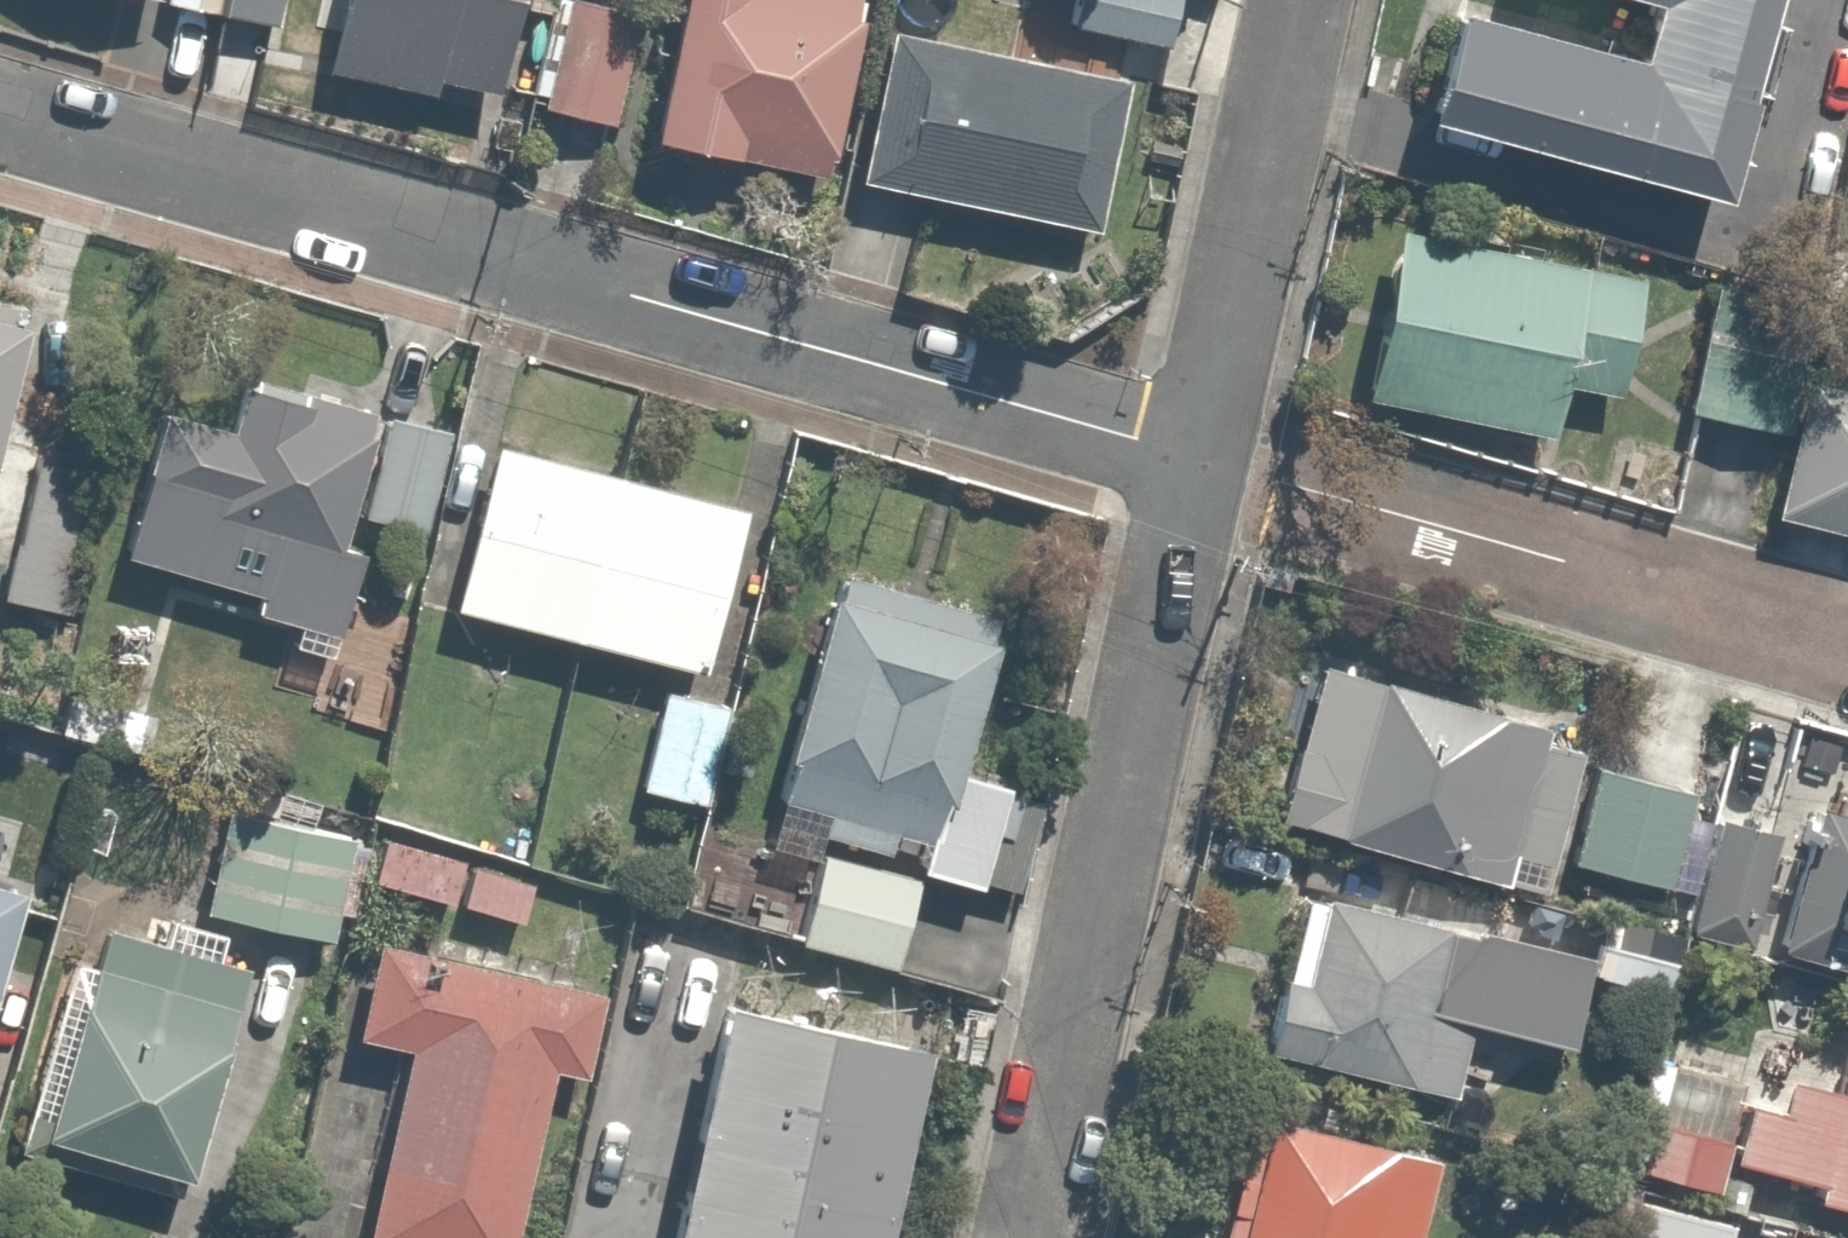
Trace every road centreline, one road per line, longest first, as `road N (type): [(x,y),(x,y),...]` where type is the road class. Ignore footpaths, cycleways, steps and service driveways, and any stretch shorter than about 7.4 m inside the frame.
road 1 (residential): [(1193,458),(0,119)]
road 2 (residential): [(1193,458),(1020,1237)]
road 3 (residential): [(1847,644),(1193,458)]
road 4 (residential): [(1295,0),(1193,458)]

